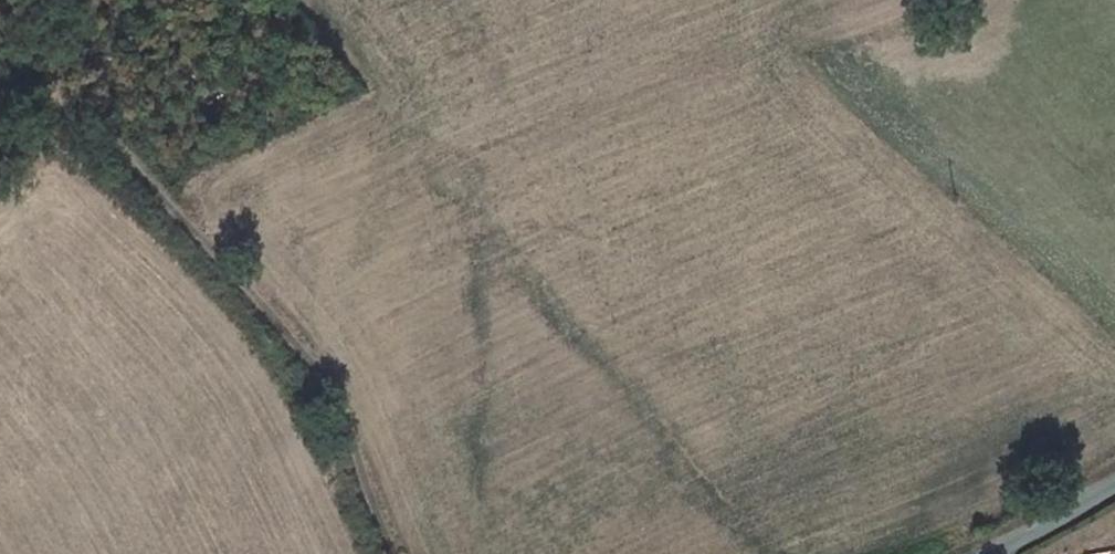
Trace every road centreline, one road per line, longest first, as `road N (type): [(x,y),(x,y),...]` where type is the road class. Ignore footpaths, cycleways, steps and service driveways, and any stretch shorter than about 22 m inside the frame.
road 1 (track): [(5,0),(307,355),(351,434),(396,553)]
road 2 (unclassified): [(984,553),(1114,482)]

